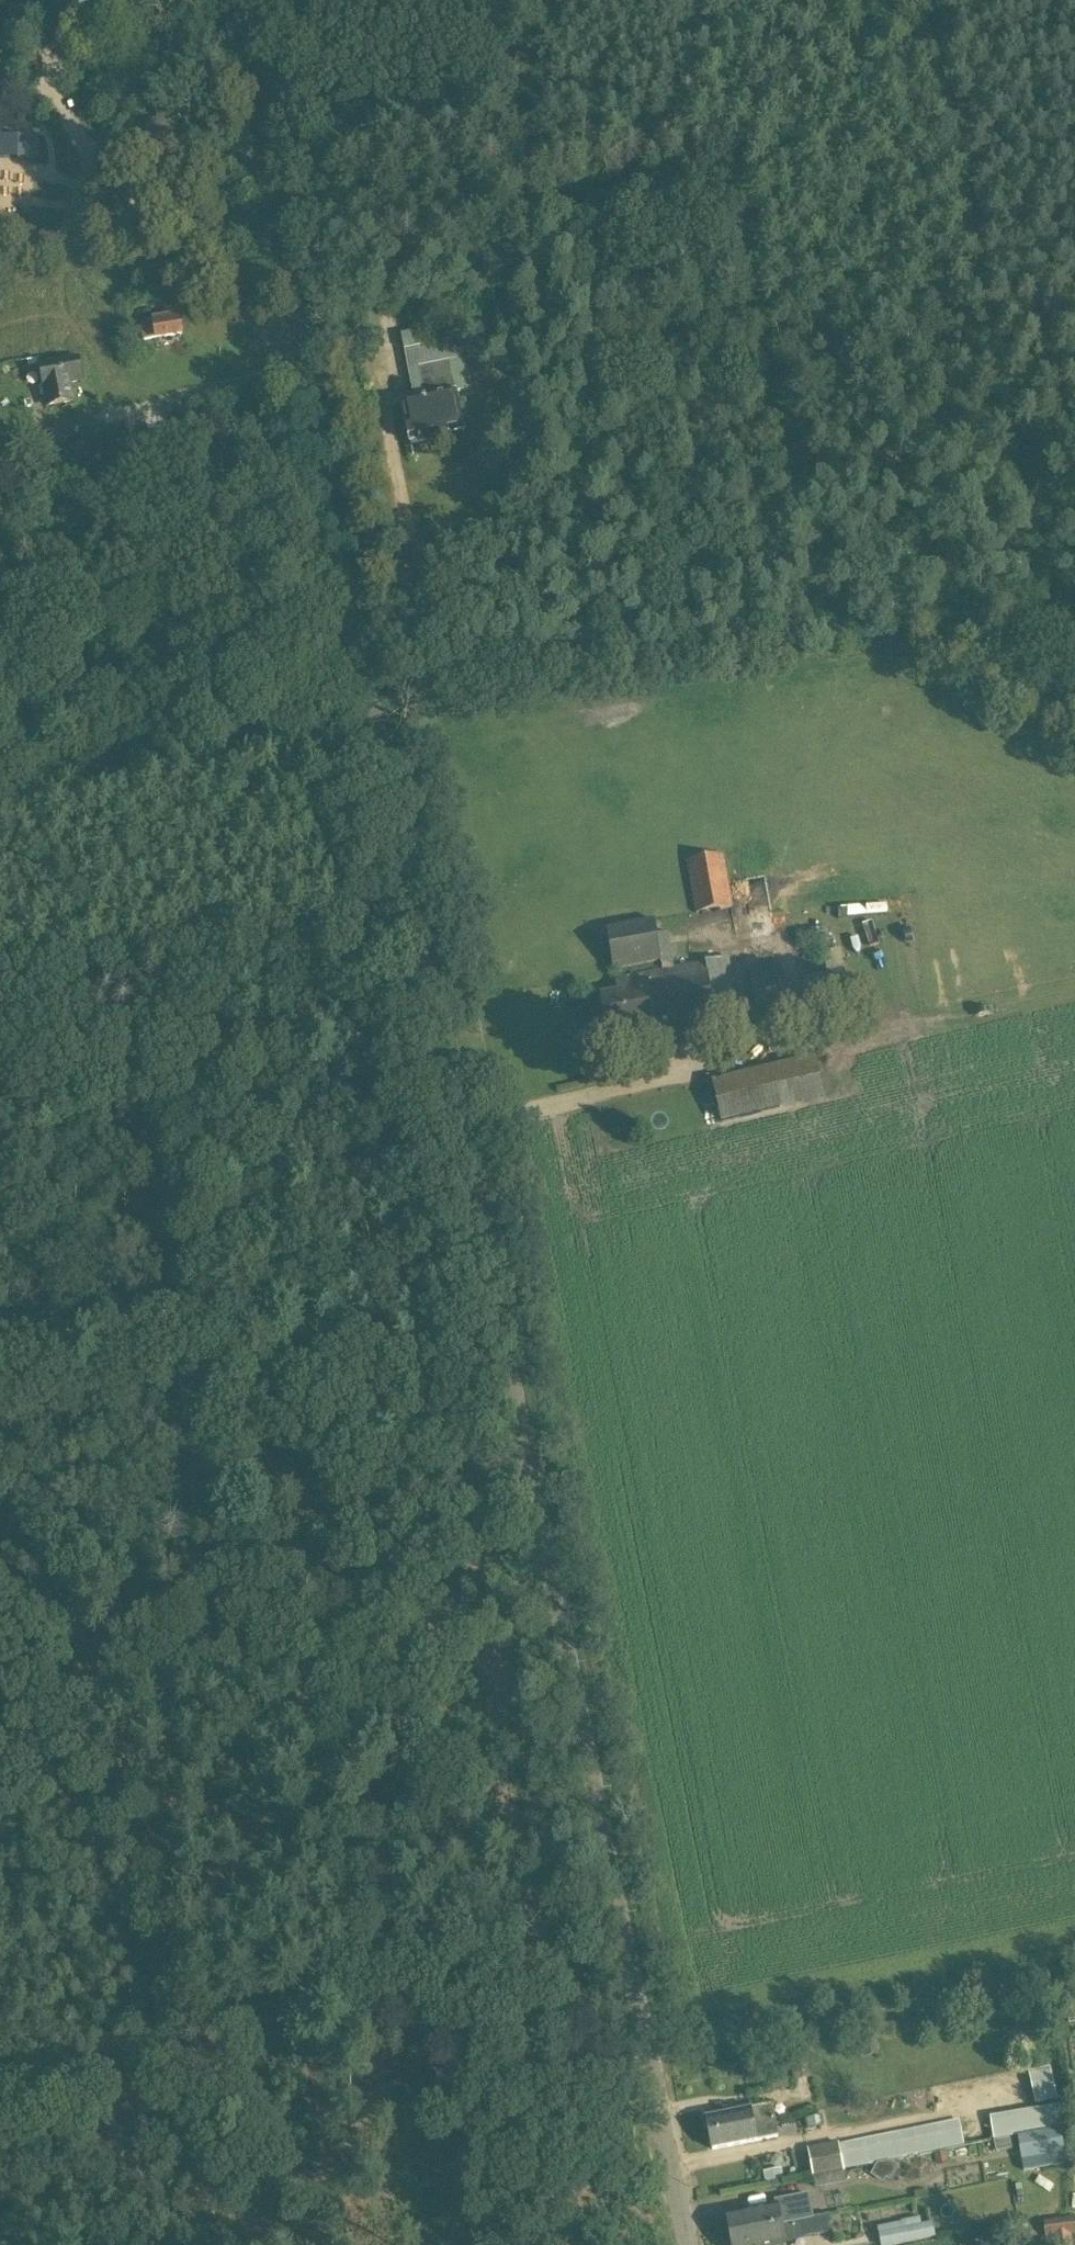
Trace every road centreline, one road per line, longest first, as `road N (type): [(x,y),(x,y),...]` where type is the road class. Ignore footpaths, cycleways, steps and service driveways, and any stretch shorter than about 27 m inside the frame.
road 1 (unclassified): [(688,2244),(229,0)]
road 2 (track): [(557,1598),(0,1693)]
road 3 (track): [(153,405),(181,535),(162,609),(126,676),(106,692),(0,734)]
road 4 (track): [(305,372),(34,432)]
road 5 (track): [(67,250),(132,58),(129,0)]
road 6 (track): [(162,609),(0,617)]

